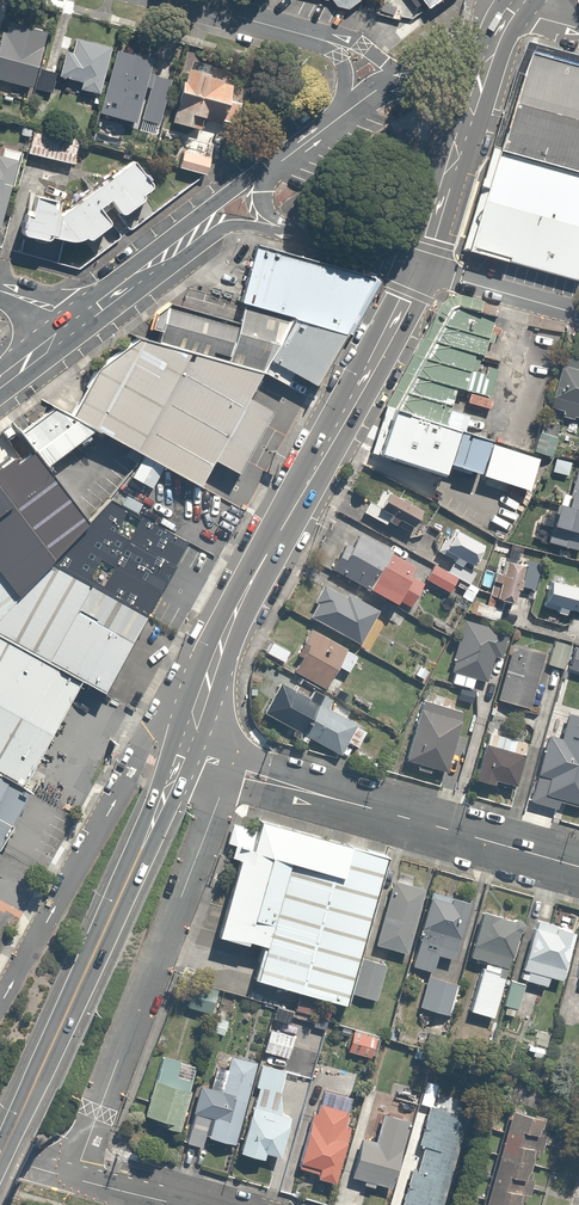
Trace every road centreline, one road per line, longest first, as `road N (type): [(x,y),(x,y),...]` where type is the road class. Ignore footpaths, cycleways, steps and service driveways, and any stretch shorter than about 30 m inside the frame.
road 1 (secondary): [(184,748),(234,617),(421,268)]
road 2 (secondary): [(0,1158),(184,748)]
road 3 (residential): [(229,765),(76,1179)]
road 4 (residential): [(578,865),(229,765)]
road 5 (unclassified): [(0,1007),(152,737),(184,748)]
road 6 (residential): [(180,0),(331,42),(380,87)]
road 7 (secondary): [(421,268),(479,84)]
road 8 (residential): [(421,268),(578,314)]
road 9 (residential): [(266,176),(380,87)]
road 10 (residential): [(421,268),(294,234)]
road 11 (residential): [(82,319),(183,244)]

